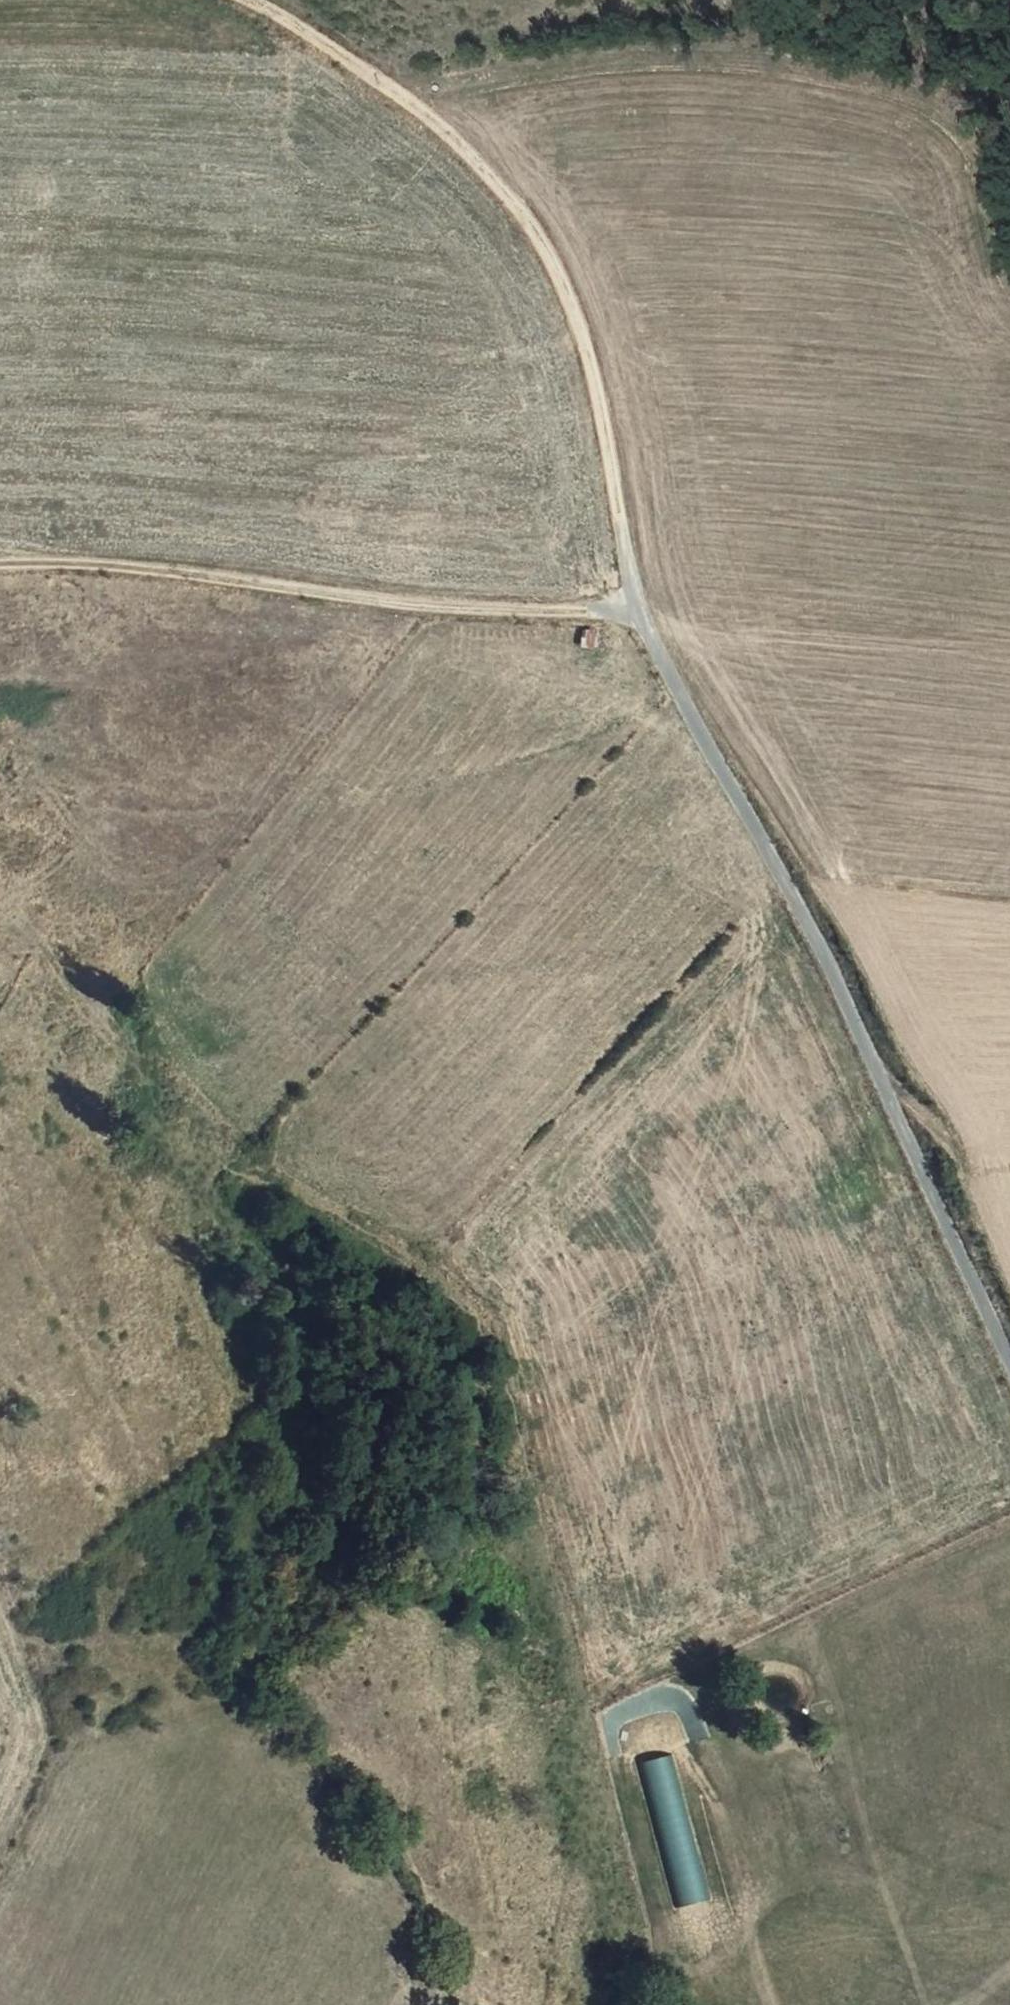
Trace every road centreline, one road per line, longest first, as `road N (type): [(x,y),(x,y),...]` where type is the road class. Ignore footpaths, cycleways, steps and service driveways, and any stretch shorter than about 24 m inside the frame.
road 1 (track): [(0,563),(123,566),(419,606),(636,611),(585,341),(530,225),(406,94),(250,0)]
road 2 (unclassified): [(636,611),(784,874),(1009,1358)]

